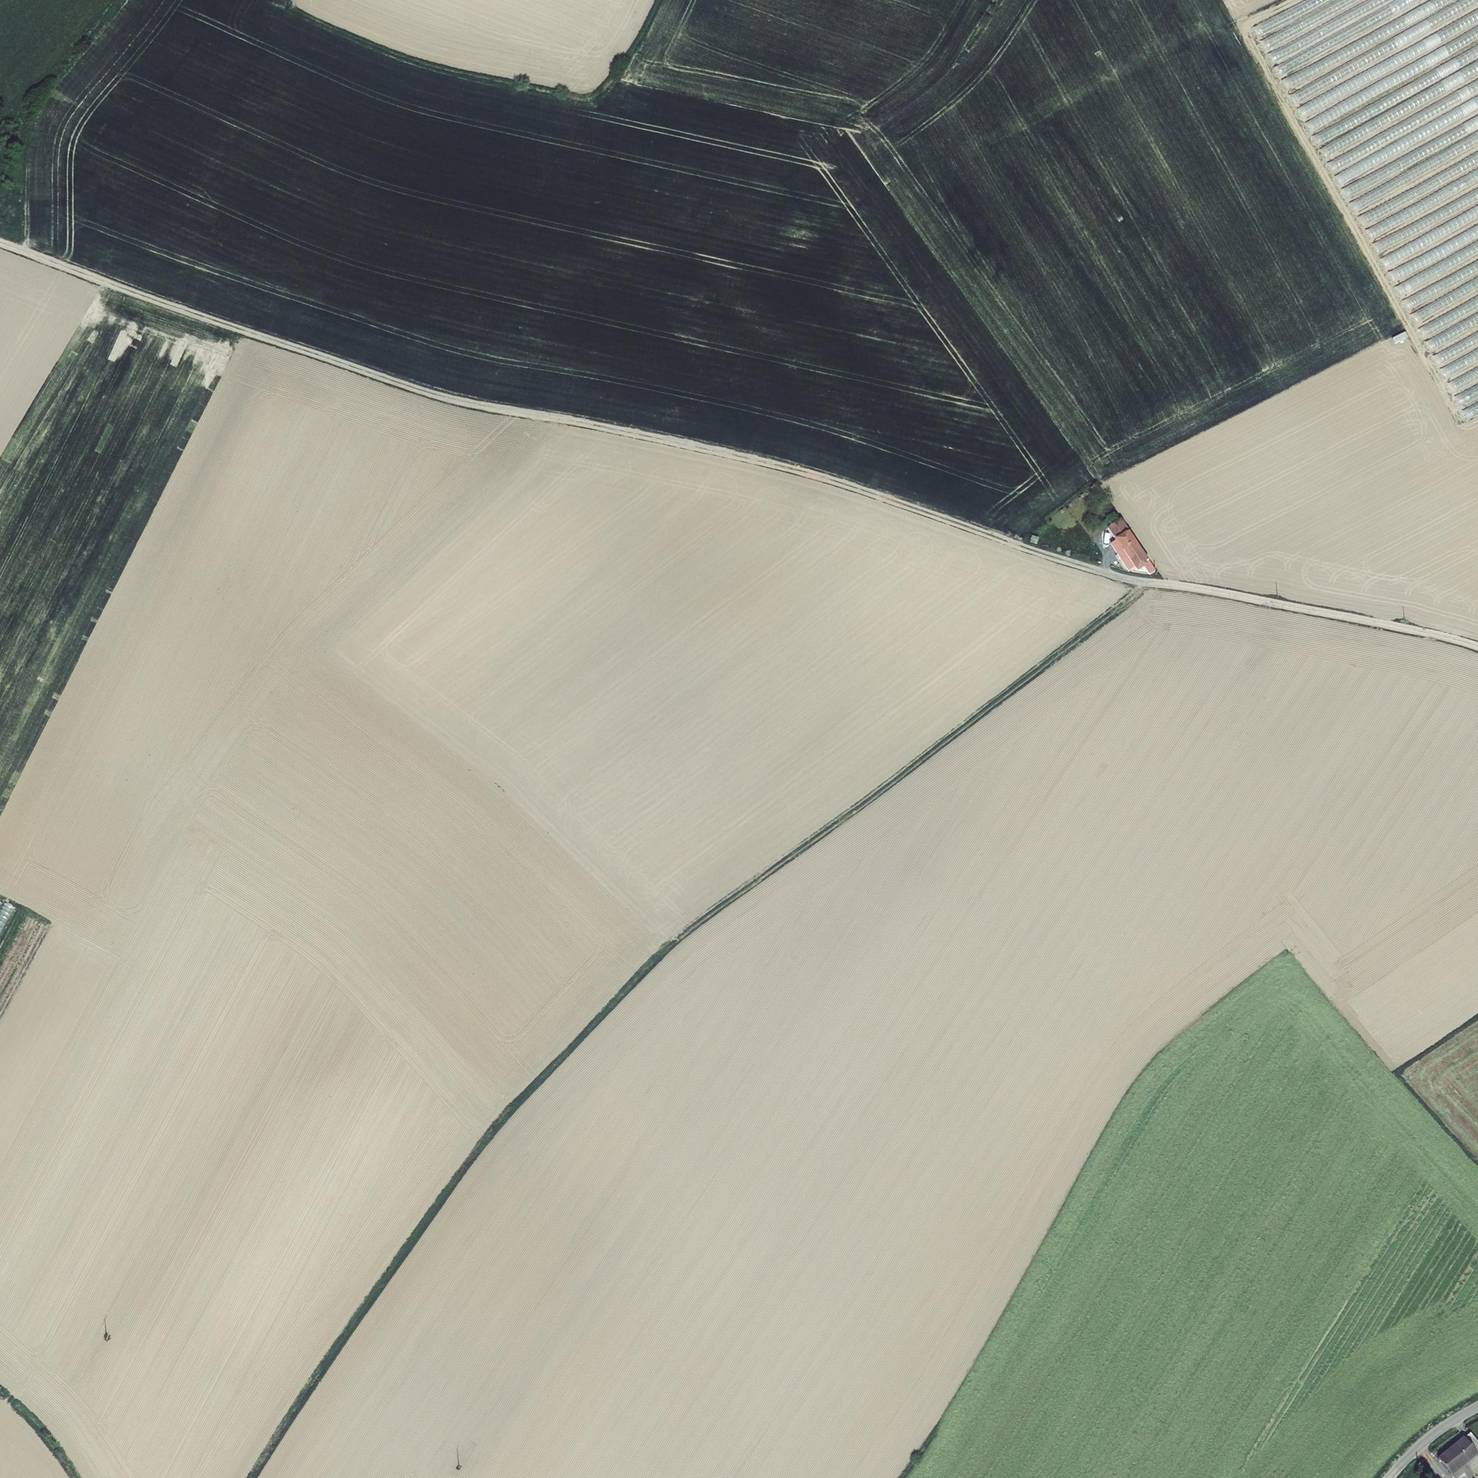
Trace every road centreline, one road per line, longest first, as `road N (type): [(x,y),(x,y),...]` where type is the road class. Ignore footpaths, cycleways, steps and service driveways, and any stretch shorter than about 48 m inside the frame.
road 1 (unclassified): [(0,243),(448,398),(763,461),(1124,578),(1477,647)]

